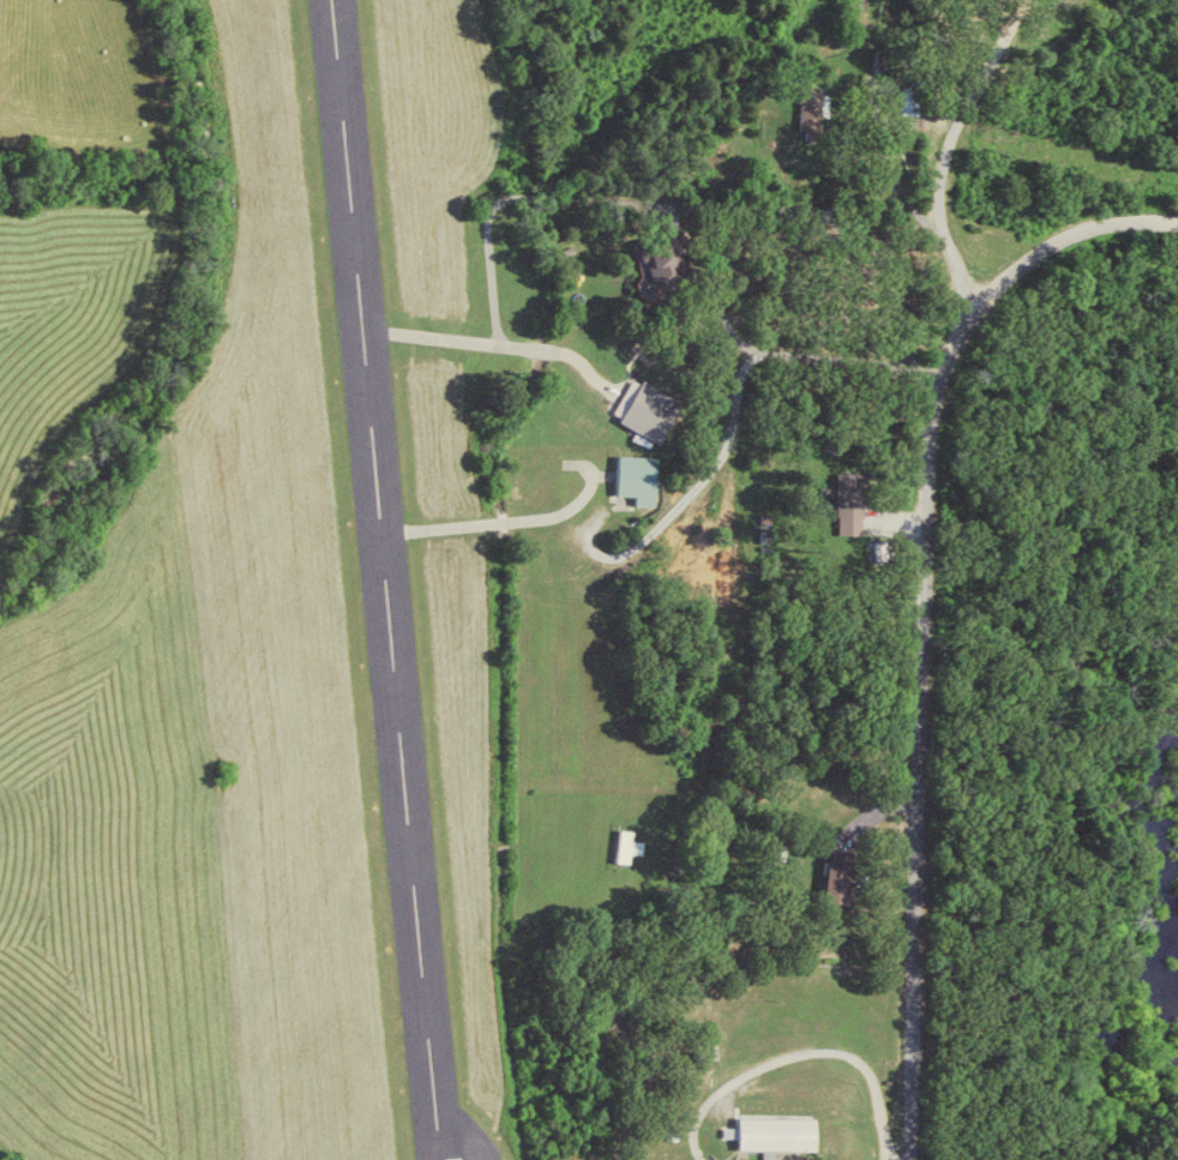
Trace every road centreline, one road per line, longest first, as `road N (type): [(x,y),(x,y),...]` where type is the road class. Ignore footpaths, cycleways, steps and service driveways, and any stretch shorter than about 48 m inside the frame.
road 1 (residential): [(909,1159),(926,455),(943,377),(981,306)]
road 2 (residential): [(981,306),(942,228),(942,170),(961,115),(1026,0)]
road 3 (residential): [(981,306),(999,283),(1064,239),(1101,227),(1177,224)]
road 4 (residential): [(1009,28),(876,65)]

